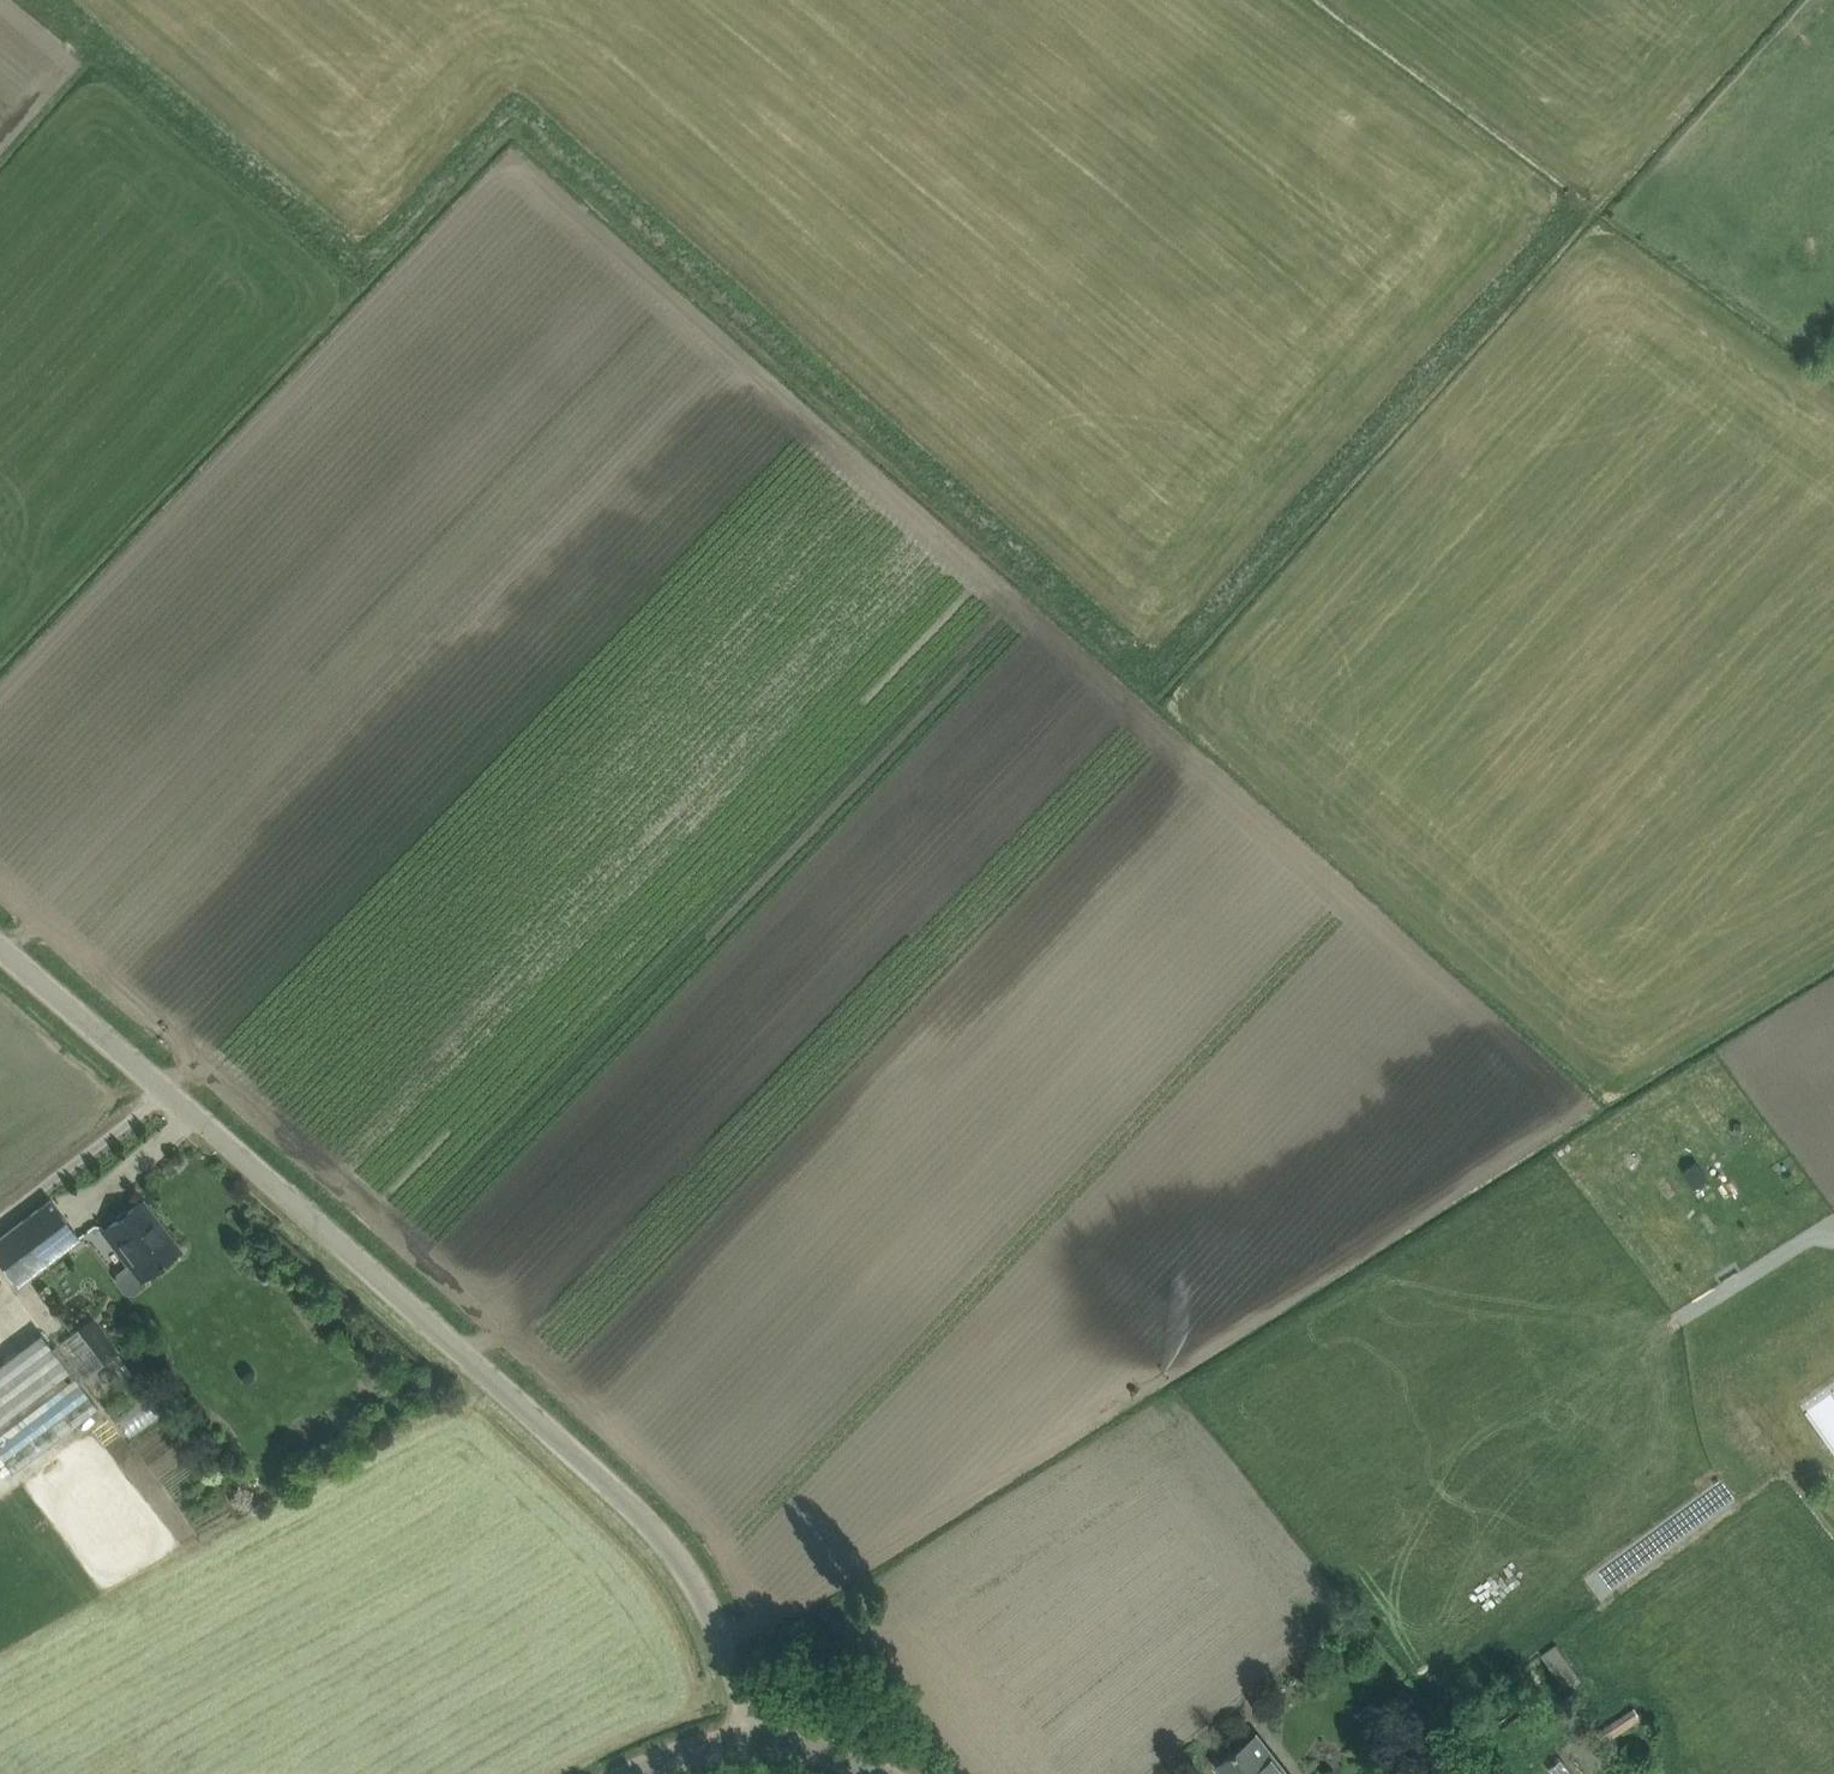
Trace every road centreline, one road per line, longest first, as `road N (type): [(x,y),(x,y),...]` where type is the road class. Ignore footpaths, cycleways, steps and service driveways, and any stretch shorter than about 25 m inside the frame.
road 1 (unclassified): [(754,1741),(705,1612),(660,1531),(333,1218),(0,942)]
road 2 (tertiary): [(879,1773),(806,1745),(754,1741)]
road 3 (tertiary): [(633,1773),(687,1753),(754,1741)]

